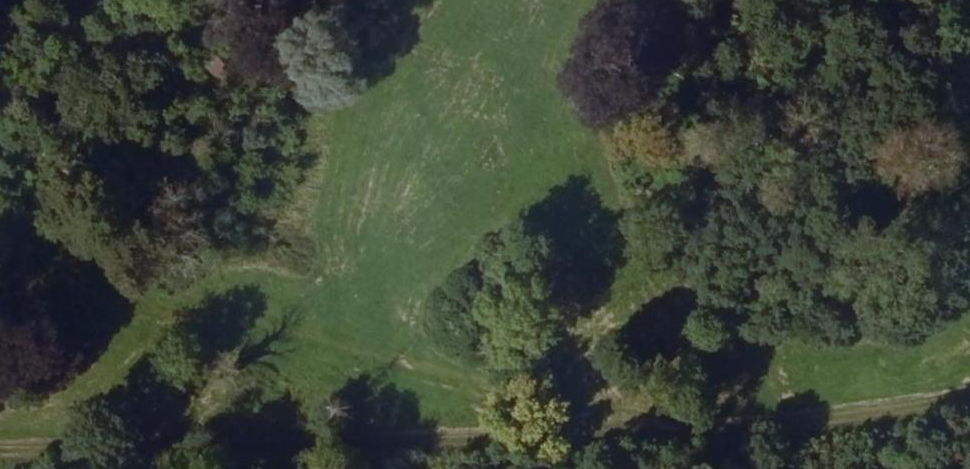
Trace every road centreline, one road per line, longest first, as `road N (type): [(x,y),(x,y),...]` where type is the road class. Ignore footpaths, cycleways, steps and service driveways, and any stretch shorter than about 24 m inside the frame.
road 1 (track): [(0,452),(525,457),(969,399)]
road 2 (track): [(690,436),(180,295),(66,249),(0,201)]

